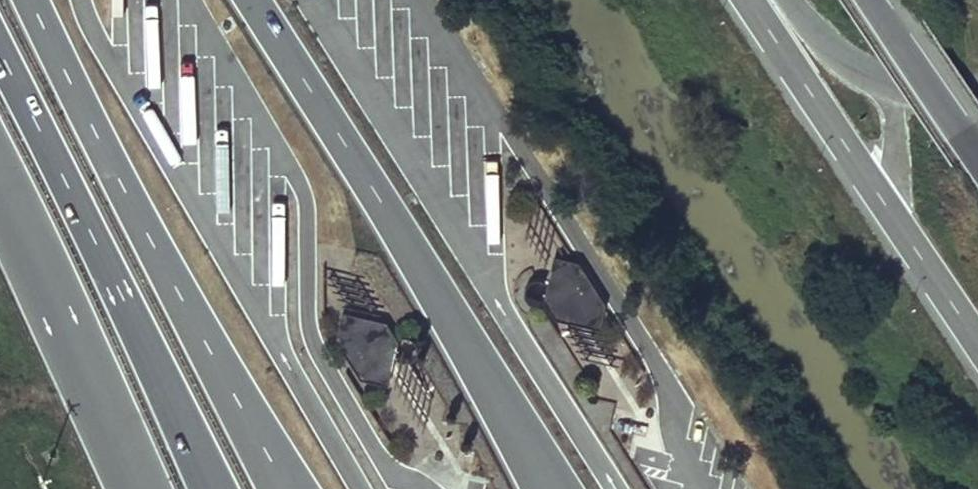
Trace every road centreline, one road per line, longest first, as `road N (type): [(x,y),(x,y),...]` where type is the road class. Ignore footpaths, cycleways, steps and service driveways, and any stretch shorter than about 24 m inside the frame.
road 1 (motorway): [(548,488),(253,0)]
road 2 (motorway): [(289,488),(196,330),(28,0)]
road 3 (motorway): [(0,56),(212,488)]
road 4 (trunk): [(747,0),(977,346)]
road 5 (motorway): [(0,190),(134,488)]
road 6 (trunk): [(787,0),(819,43),(848,65),(924,92),(977,91)]
road 7 (trunk): [(977,163),(867,0)]

